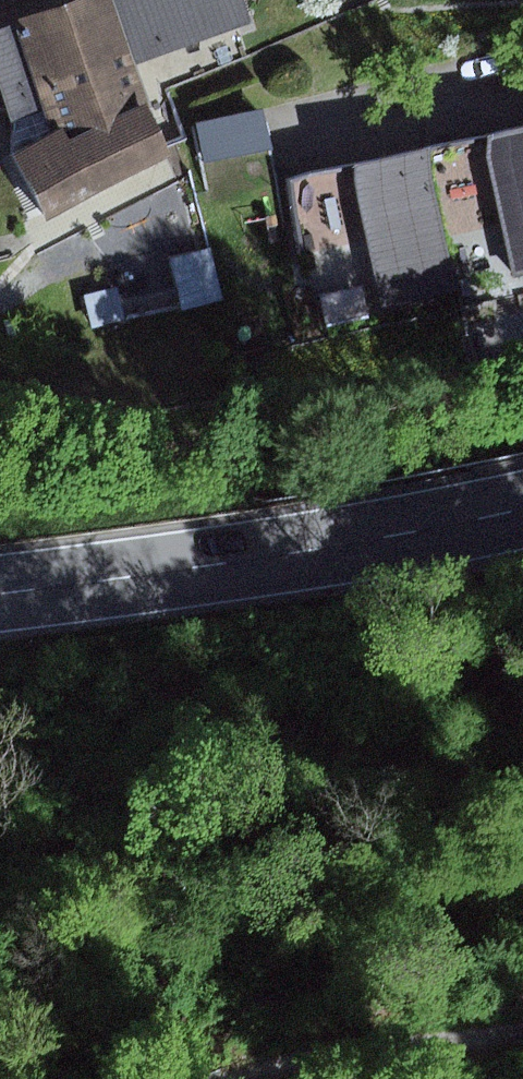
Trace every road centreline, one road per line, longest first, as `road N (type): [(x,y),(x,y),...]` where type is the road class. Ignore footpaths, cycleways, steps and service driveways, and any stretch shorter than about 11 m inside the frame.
road 1 (primary): [(0,592),(269,556),(522,509)]
road 2 (track): [(236,1078),(266,1064),(522,1023)]
road 3 (residential): [(336,128),(522,80)]

